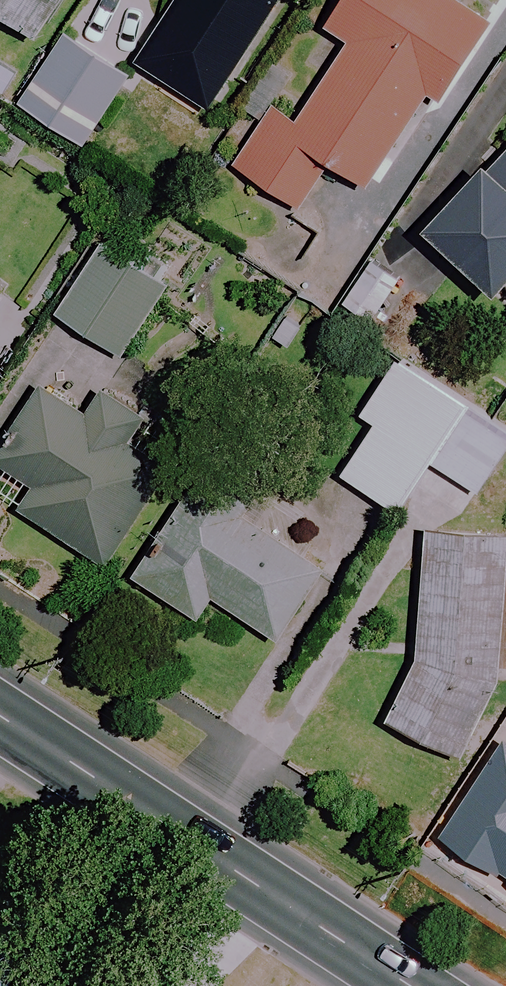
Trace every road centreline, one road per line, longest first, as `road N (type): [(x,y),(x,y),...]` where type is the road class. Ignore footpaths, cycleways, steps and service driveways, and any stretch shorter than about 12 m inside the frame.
road 1 (secondary): [(408,985),(0,719)]

